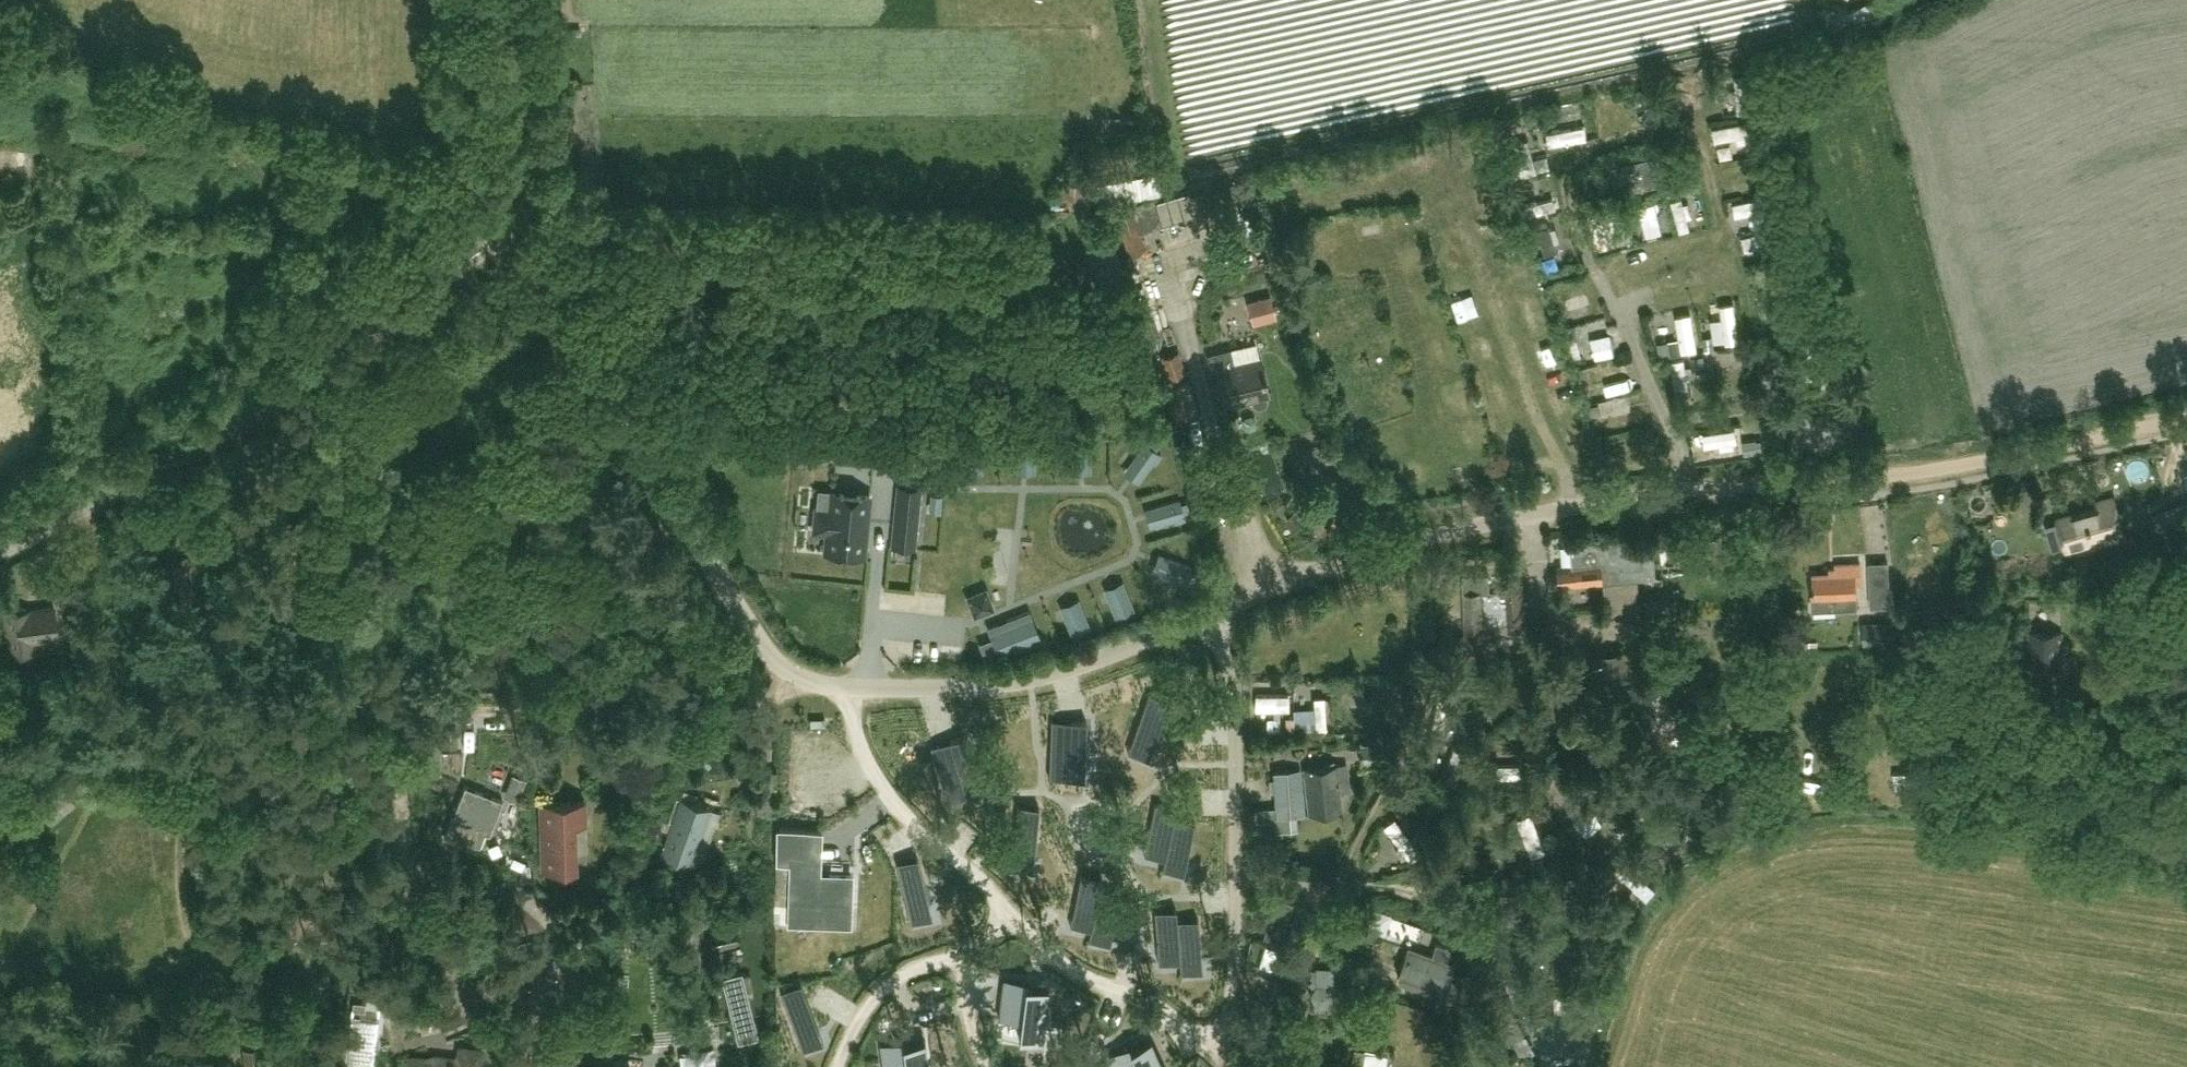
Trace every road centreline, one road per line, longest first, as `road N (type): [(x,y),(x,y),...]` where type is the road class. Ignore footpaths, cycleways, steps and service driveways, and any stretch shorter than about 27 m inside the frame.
road 1 (unclassified): [(1214,614),(1018,680),(848,687),(794,678),(776,661),(561,316),(546,279),(539,223)]
road 2 (track): [(804,681),(779,708),(754,714),(436,704),(407,718),(402,756),(419,905),(548,912)]
road 3 (unclassified): [(0,547),(221,435),(503,235),(539,223)]
road 4 (track): [(1237,878),(1335,885),(1439,683),(1539,642),(1526,512)]
road 5 (track): [(538,211),(820,268),(934,277),(1069,273)]
road 6 (track): [(2186,412),(1913,474),(1685,489)]
road 7 (unclassified): [(1214,614),(1458,527),(1685,489)]
road 8 (unclassified): [(1231,1066),(1235,699),(1214,614)]
road 9 (track): [(89,504),(117,668),(94,743),(37,808)]
road 10 (track): [(1539,642),(1652,639),(1713,712),(1748,722),(1821,705)]
road 11 (track): [(0,159),(76,137),(134,137),(274,173)]
road 12 (track): [(1335,885),(1389,882),(1416,886),(1431,898),(1487,968),(1492,995),(1483,1019)]
road 13 (unclassified): [(539,223),(522,0)]
road 14 (track): [(1494,655),(1532,759),(1564,798)]

